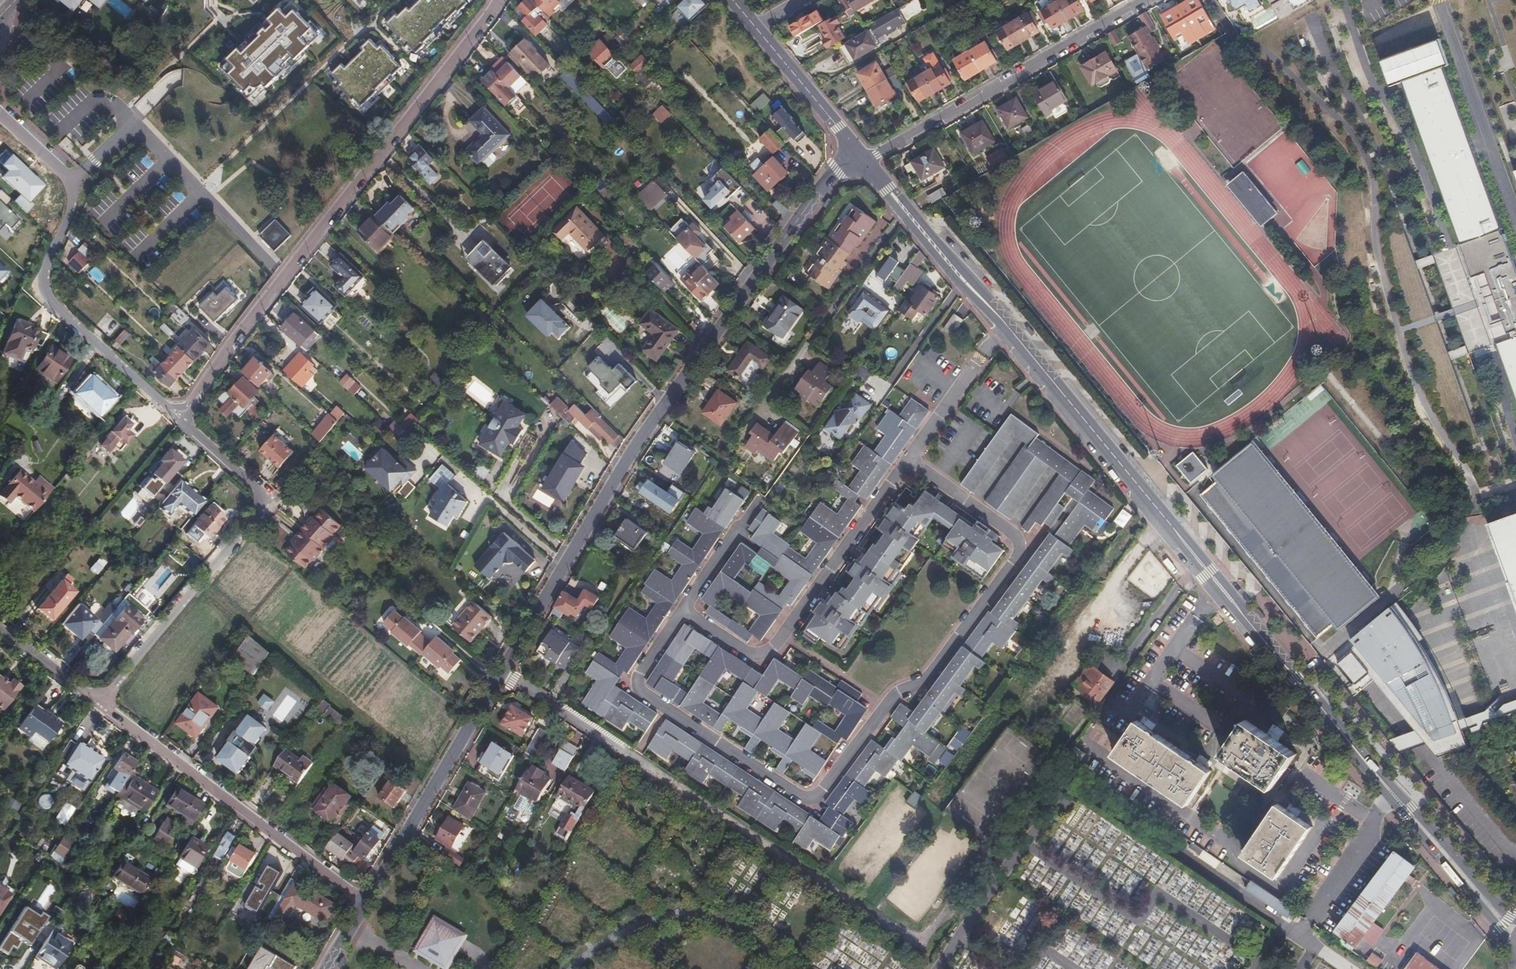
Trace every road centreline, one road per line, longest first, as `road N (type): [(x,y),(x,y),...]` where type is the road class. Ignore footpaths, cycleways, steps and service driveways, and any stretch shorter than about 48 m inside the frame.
road 1 (secondary): [(1409,809),(861,159)]
road 2 (unclassified): [(503,674),(635,446),(828,178),(861,159)]
road 3 (residential): [(980,858),(933,930),(912,934),(503,674)]
road 4 (residential): [(499,0),(180,422)]
road 5 (residential): [(0,116),(68,191),(41,278),(54,312),(180,422)]
road 6 (residential): [(180,422),(260,493),(261,511),(100,703)]
road 7 (residential): [(367,901),(100,703)]
road 8 (residential): [(861,159),(1146,0)]
road 9 (unclassified): [(367,901),(503,674)]
road 10 (secondary): [(1409,809),(1515,946)]
road 11 (secondary): [(861,159),(753,27)]
road 12 (secondary): [(1515,921),(1409,809)]
road 13 (unclassified): [(1070,734),(980,858)]
road 14 (residential): [(100,703),(0,628)]

